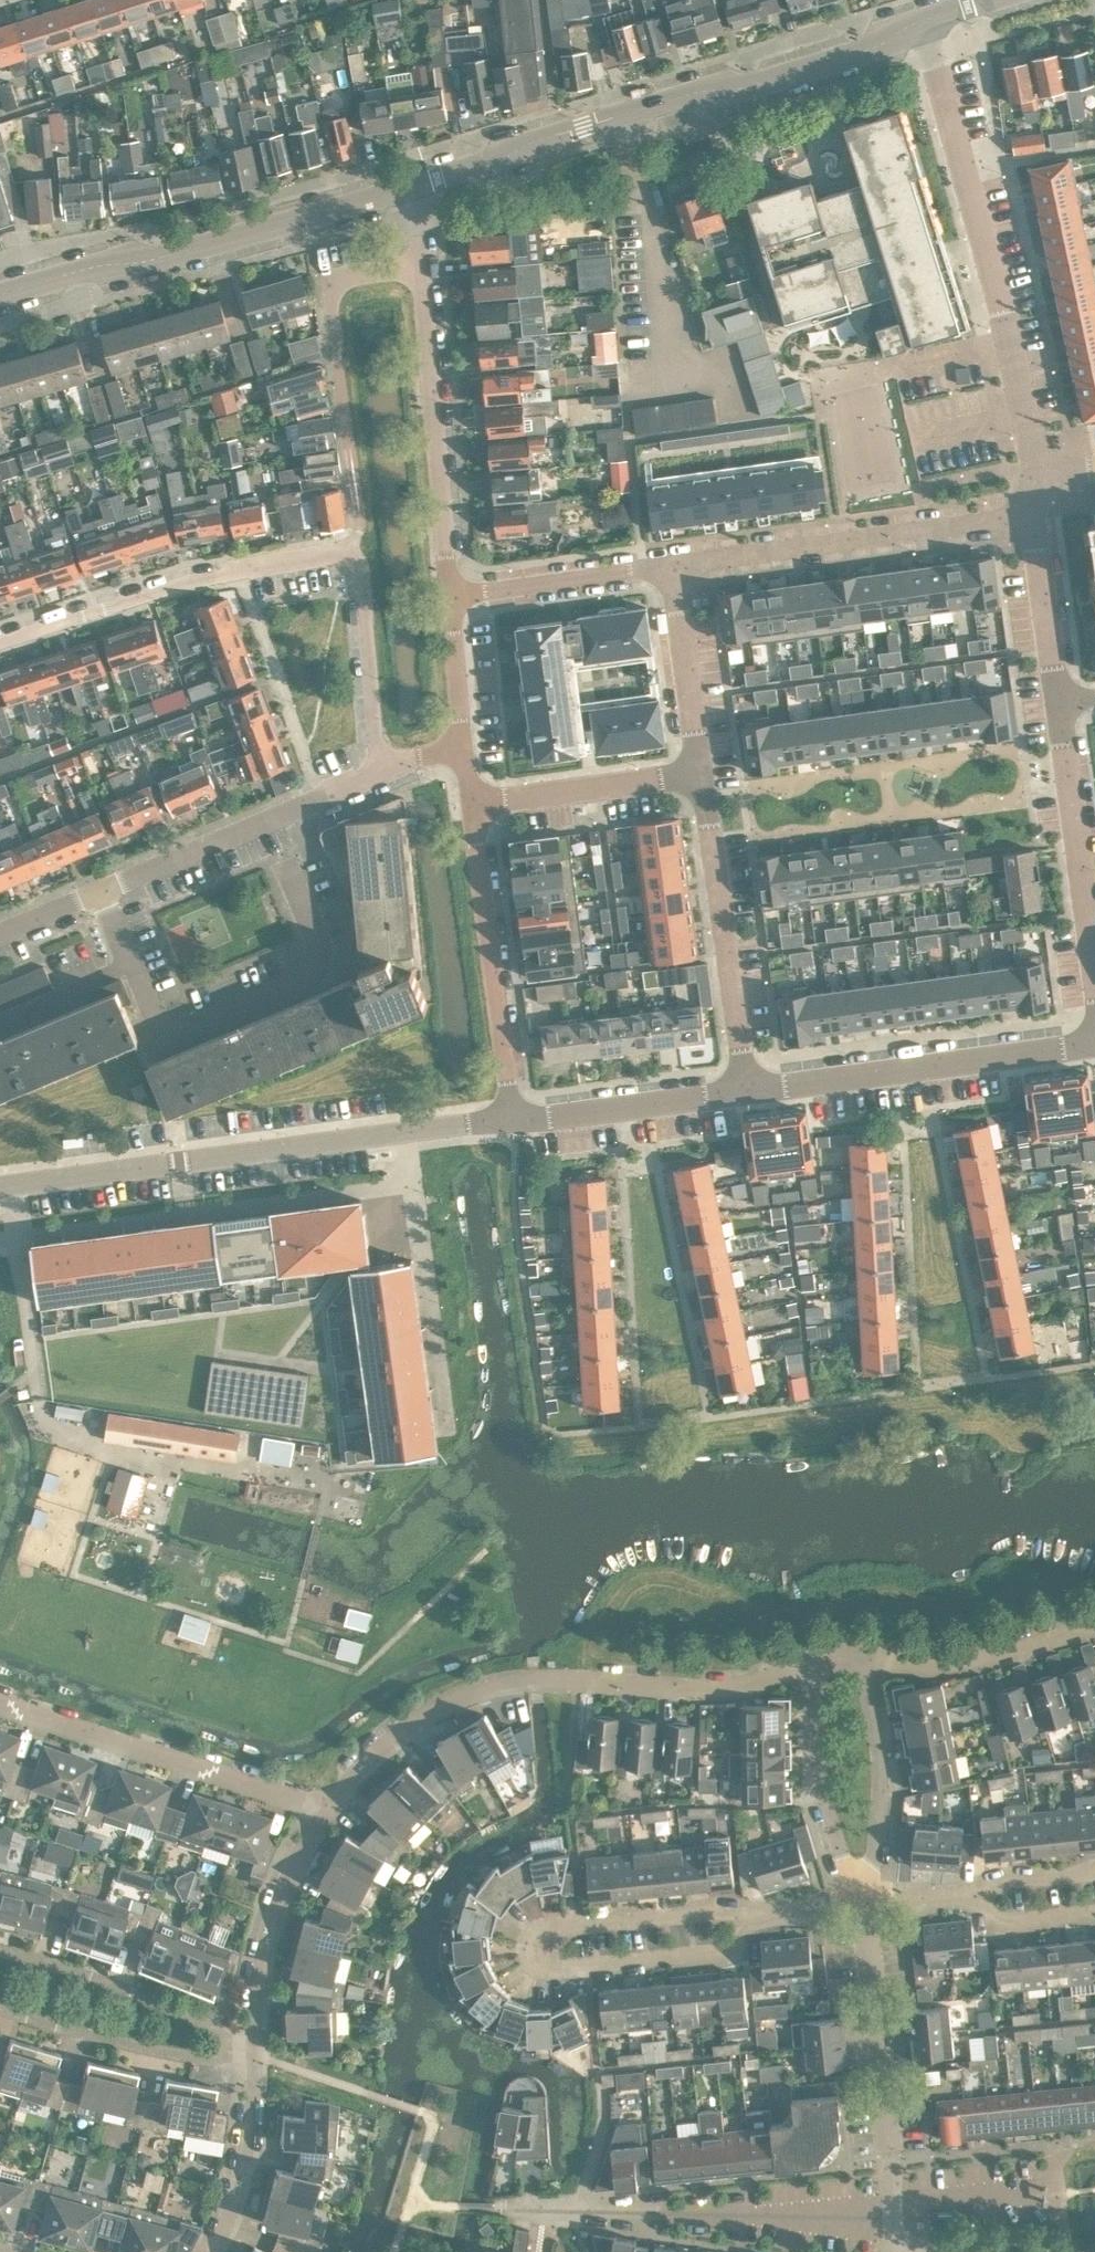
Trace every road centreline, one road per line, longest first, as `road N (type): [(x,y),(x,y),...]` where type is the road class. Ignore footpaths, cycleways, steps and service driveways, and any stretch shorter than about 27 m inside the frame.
road 1 (residential): [(380,774),(363,575),(354,552),(178,583),(0,641)]
road 2 (tertiary): [(416,182),(925,23)]
road 3 (residential): [(330,1806),(402,1734),(478,1694),(562,1684),(708,1689),(812,1658)]
road 4 (residential): [(0,1190),(513,1120)]
road 5 (residential): [(758,1916),(724,1951),(552,1965),(532,1953),(532,1937),(550,1925),(729,1908),(752,1916)]
road 6 (residential): [(1030,476),(1009,341),(925,23)]
road 7 (tertiary): [(0,293),(151,261),(416,182)]
road 8 (residential): [(0,937),(380,774)]
road 9 (residential): [(893,2206),(501,2205)]
road 10 (residential): [(1034,516),(672,564)]
road 11 (residential): [(744,1089),(1094,1042)]
road 12 (residential): [(330,1806),(0,1701)]
road 13 (residential): [(451,593),(421,269)]
road 14 (residential): [(744,1089),(698,773)]
road 15 (residential): [(513,1120),(473,805)]
road 16 (residential): [(893,2206),(862,1897)]
road 17 (residential): [(256,2051),(140,1992),(0,1947)]
road 18 (residential): [(1094,981),(1061,711)]
road 19 (residential): [(0,2008),(148,2047),(205,2056),(256,2051)]
road 20 (residential): [(256,2051),(281,1905),(330,1806)]
road 21 (residential): [(812,1658),(820,1787),(862,1897)]
road 22 (residential): [(862,1897),(879,1827),(866,1655)]
road 23 (residential): [(513,1120),(744,1089)]
road 24 (residential): [(866,1655),(980,1659),(1094,1625)]
road 25 (residential): [(473,805),(698,773)]
road 26 (residential): [(672,564),(451,593)]
road 27 (residential): [(698,773),(672,564)]
road 28 (residential): [(219,2251),(245,2156),(256,2051)]
road 29 (residential): [(1061,711),(1034,516)]
road 30 (residential): [(340,358),(332,284),(421,269)]
road 31 (residential): [(463,744),(451,593)]
road 32 (residential): [(1094,1913),(1012,1921),(965,1895)]
road 33 (residential): [(893,2206),(1027,2193)]
road 34 (residential): [(965,1895),(996,1881),(1094,1872)]

